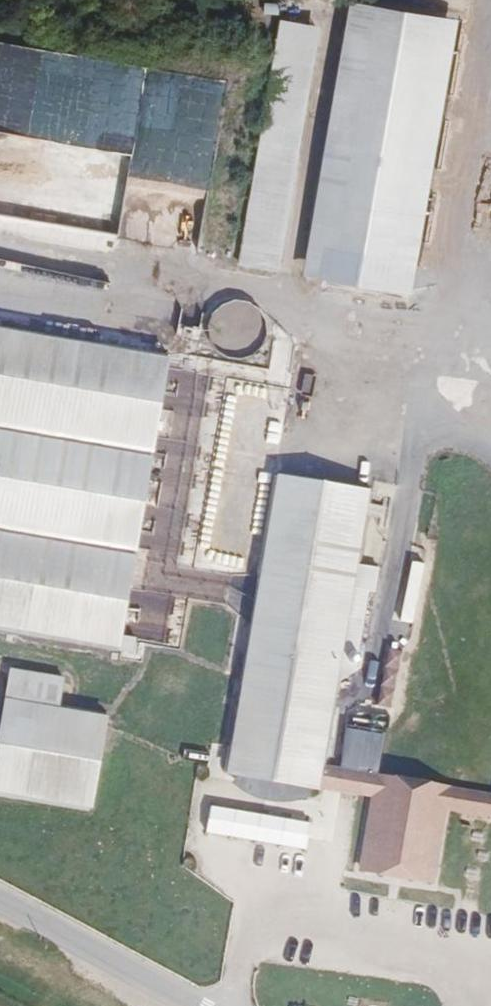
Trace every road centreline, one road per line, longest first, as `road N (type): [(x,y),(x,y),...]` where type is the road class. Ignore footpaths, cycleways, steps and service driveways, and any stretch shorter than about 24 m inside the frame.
road 1 (unclassified): [(0,903),(194,1005)]

